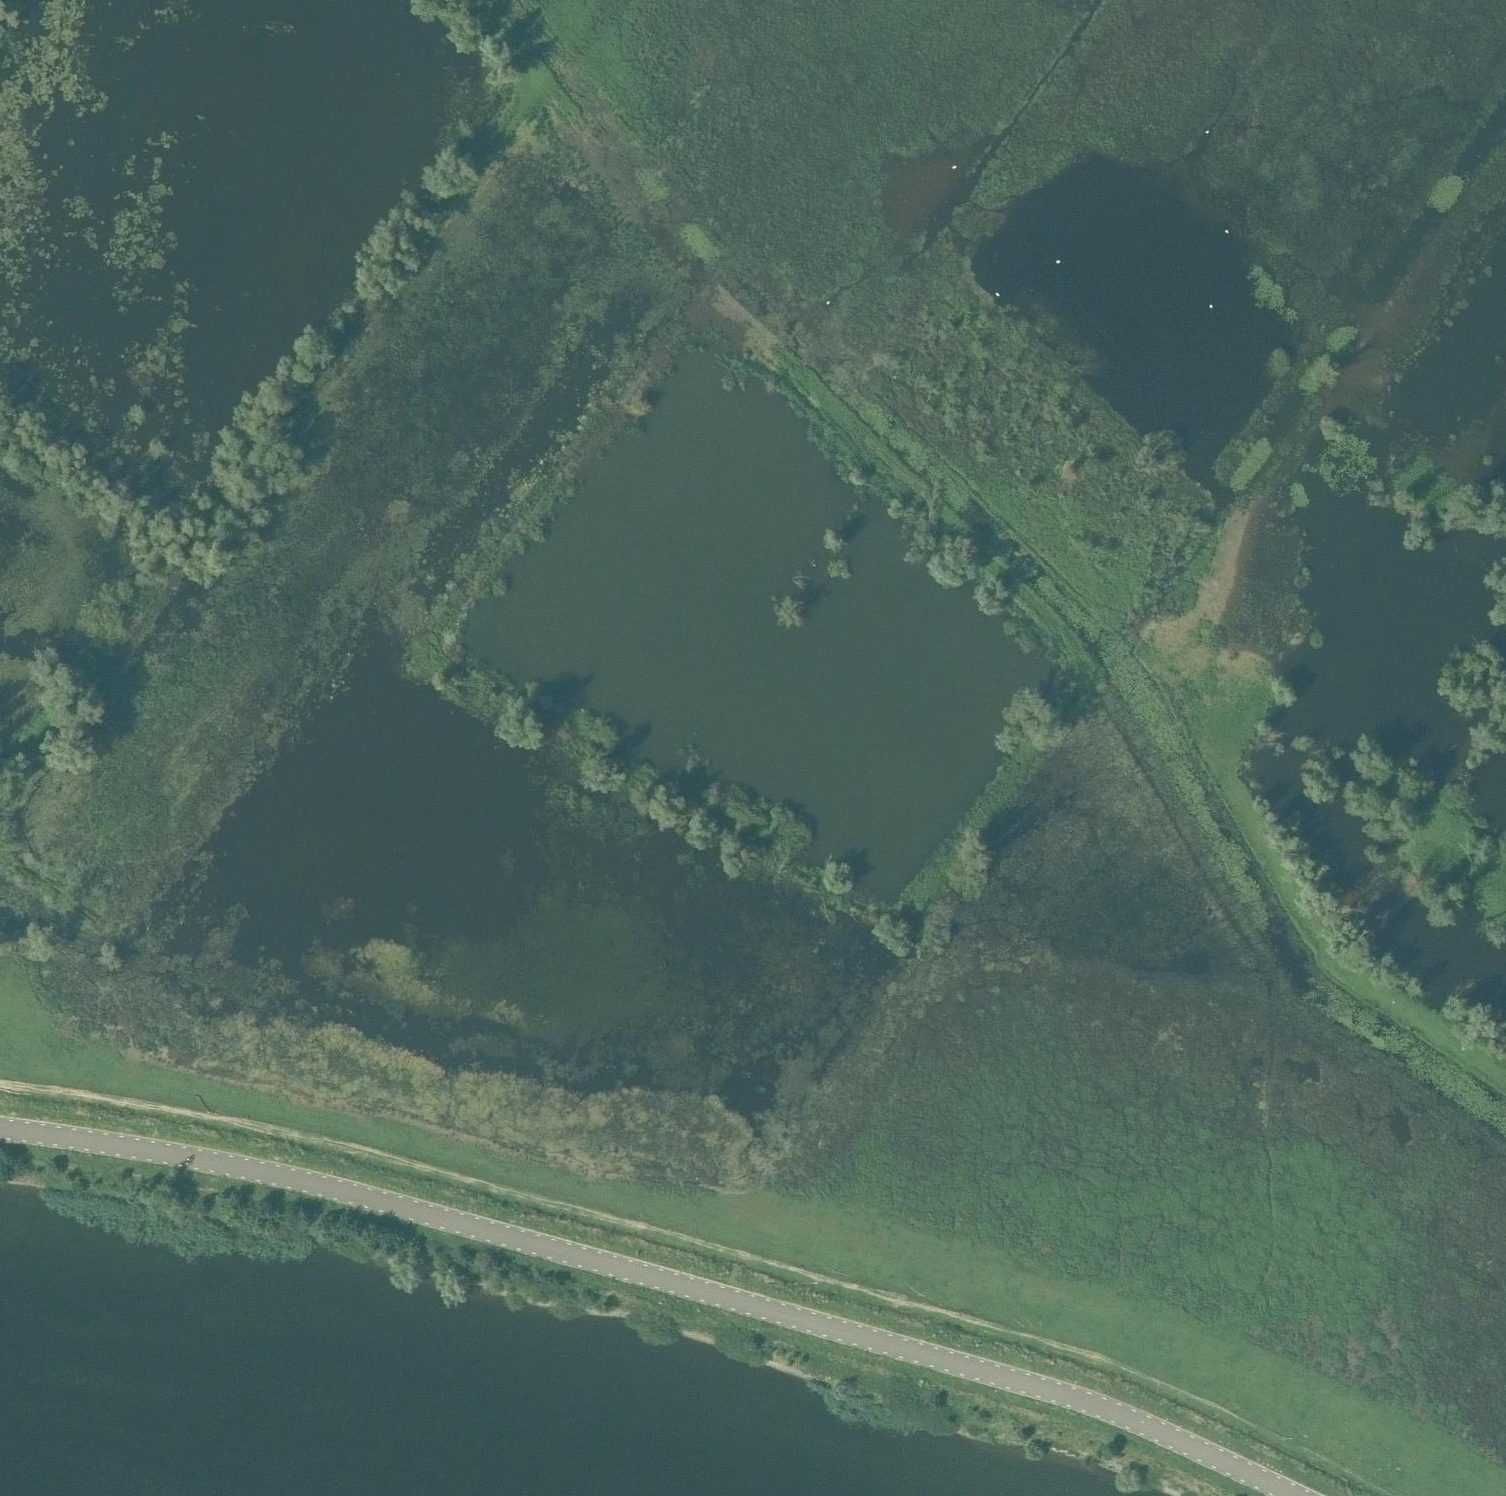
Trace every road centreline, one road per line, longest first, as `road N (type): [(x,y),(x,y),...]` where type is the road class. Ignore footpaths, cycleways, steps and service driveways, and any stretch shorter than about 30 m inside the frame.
road 1 (unclassified): [(0,1128),(292,1179),(740,1301),(1095,1404),(1295,1495)]

